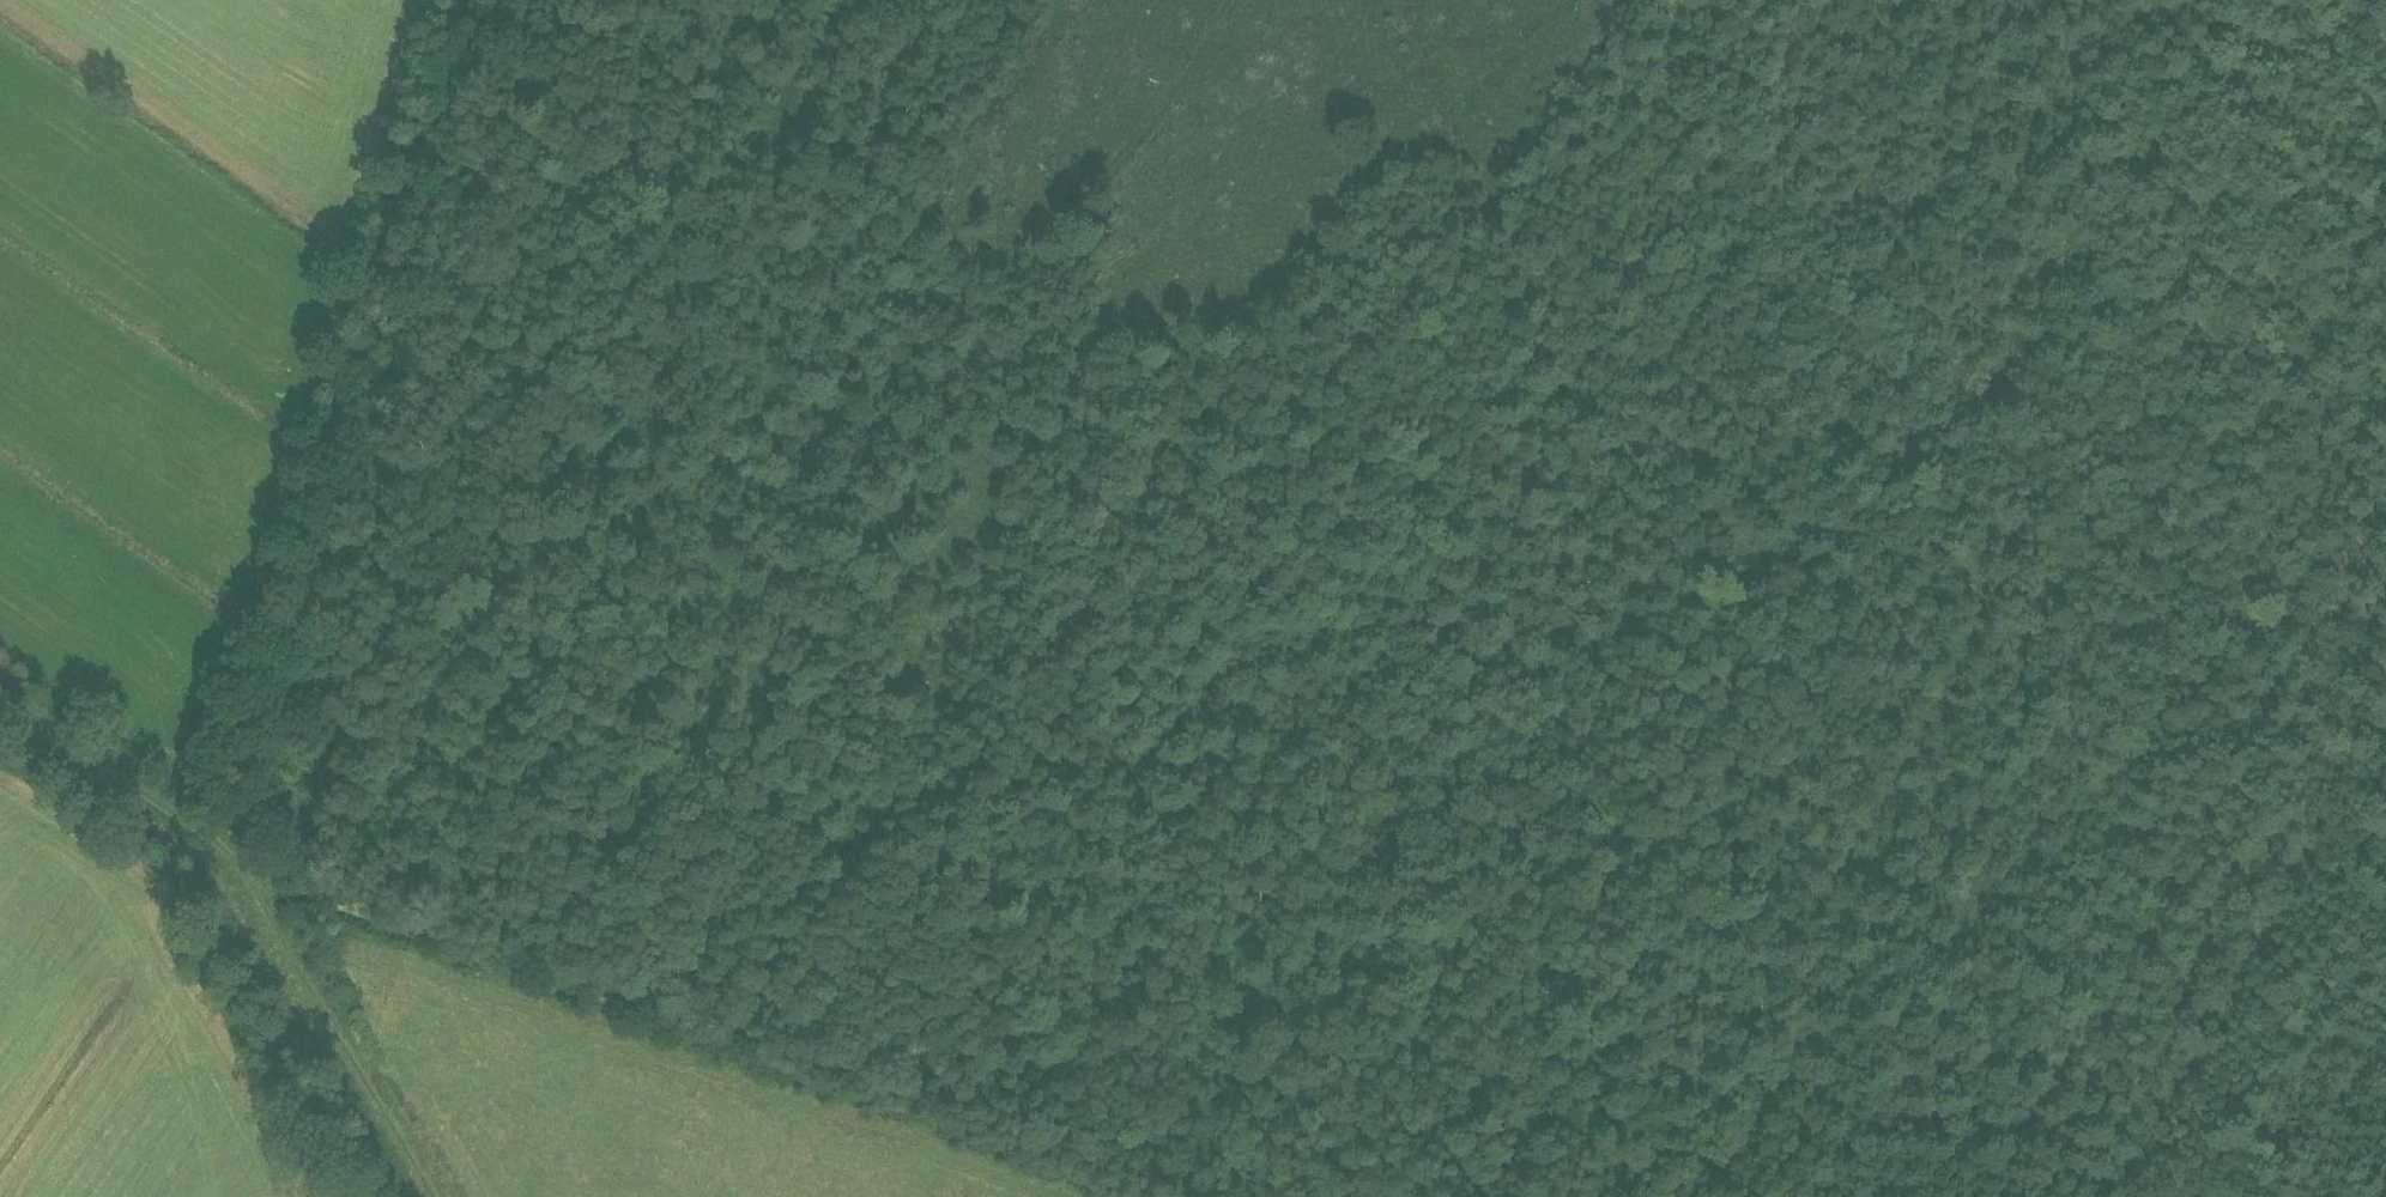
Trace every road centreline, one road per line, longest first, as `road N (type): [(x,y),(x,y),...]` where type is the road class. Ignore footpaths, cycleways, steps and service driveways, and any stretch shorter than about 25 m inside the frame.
road 1 (track): [(0,708),(176,833),(405,1196)]

